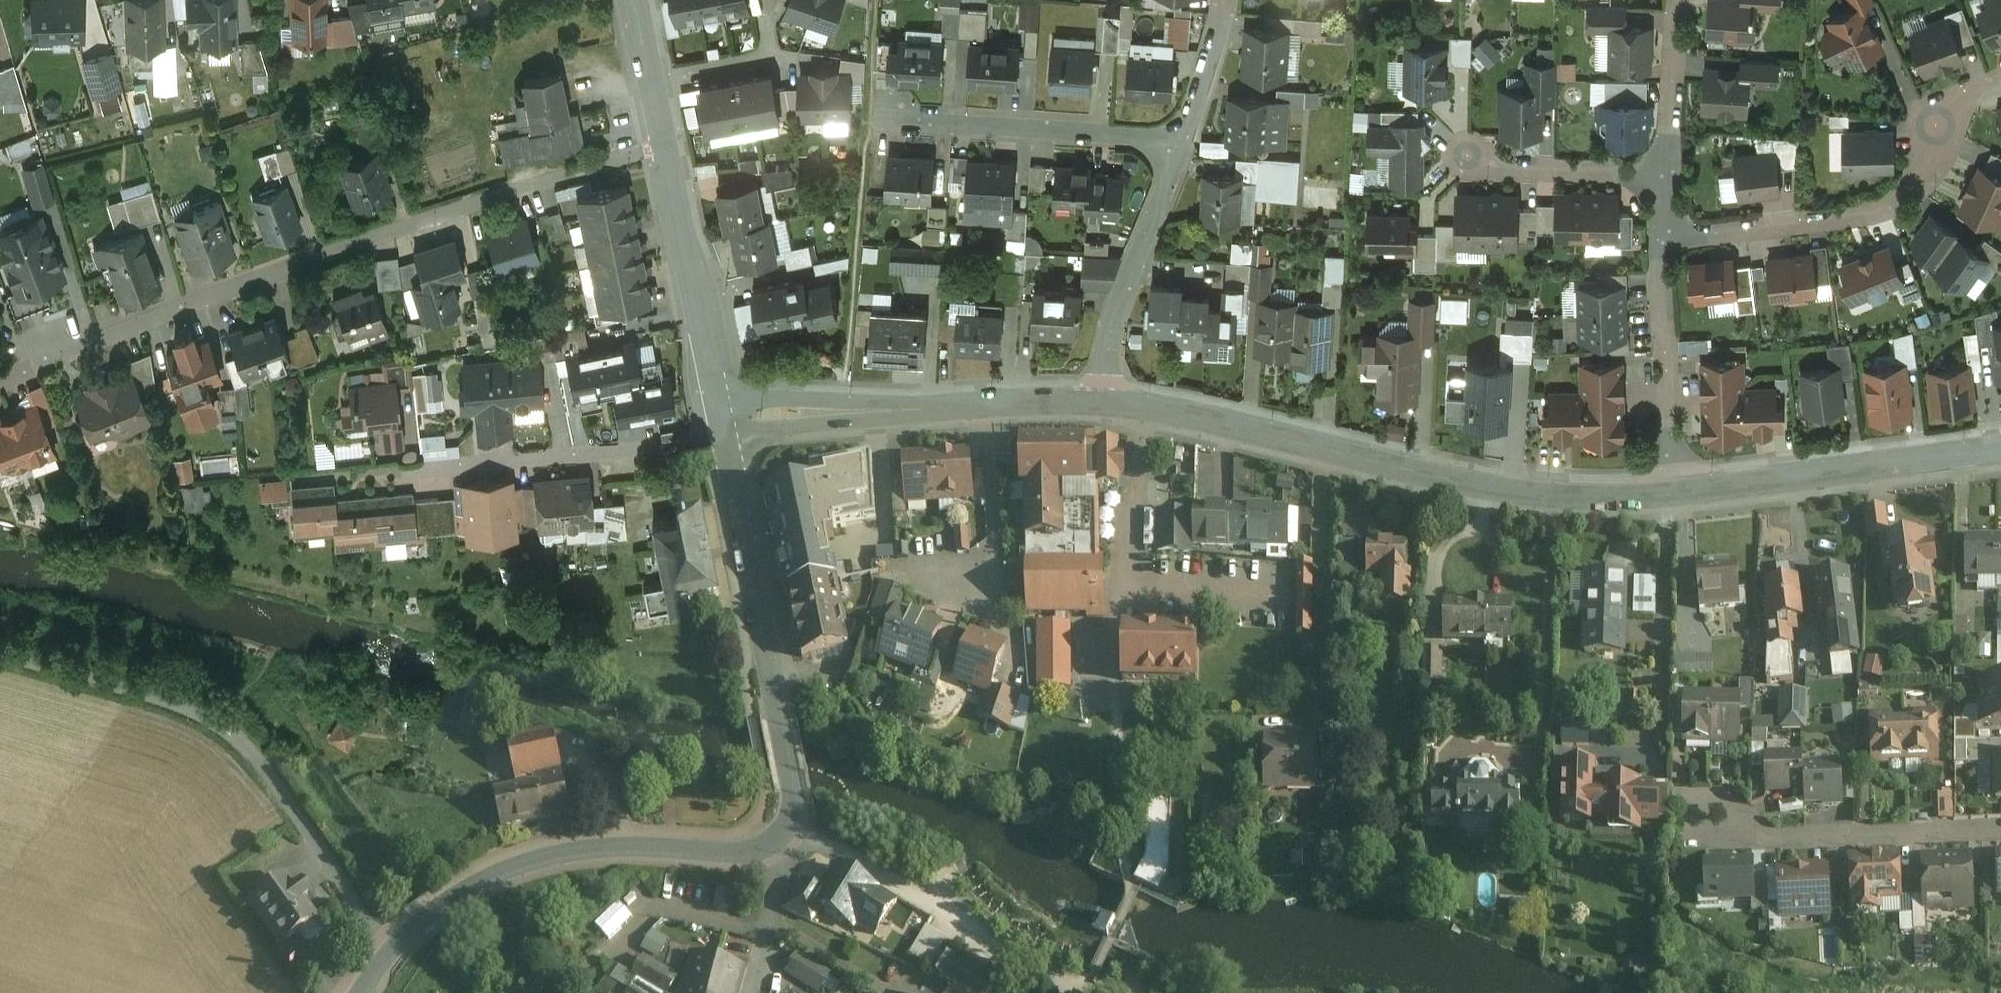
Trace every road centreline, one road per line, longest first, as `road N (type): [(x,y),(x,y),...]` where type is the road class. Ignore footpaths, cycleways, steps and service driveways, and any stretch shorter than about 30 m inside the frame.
road 1 (residential): [(665,148),(415,224),(36,361)]
road 2 (tertiary): [(1675,492),(1588,496),(1471,481),(1214,420),(1097,402)]
road 3 (unclassified): [(385,957),(273,778),(234,737),(193,708),(0,644)]
road 4 (tertiary): [(385,957),(444,902),(517,865),(578,850),(733,853),(779,837)]
road 5 (residential): [(1664,237),(1867,215),(1893,205),(1924,172),(1938,124),(2000,75)]
road 6 (tertiary): [(779,837),(792,796),(724,442)]
road 7 (tertiary): [(2000,449),(1675,492)]
road 8 (residential): [(724,442),(404,468)]
road 9 (residential): [(1180,153),(1121,136),(870,120)]
road 10 (residential): [(2000,829),(1775,837),(1718,820)]
road 11 (tertiary): [(719,418),(665,148)]
road 12 (tertiary): [(986,402),(719,418)]
road 13 (residential): [(1097,402),(1114,317),(1180,153)]
road 14 (residential): [(1675,492),(1664,237)]
road 15 (residential): [(986,402),(996,560),(943,579)]
road 16 (residential): [(1469,157),(1518,168),(1664,175)]
road 17 (residential): [(1664,175),(1676,0)]
road 18 (residential): [(1180,153),(1212,67),(1224,0)]
road 19 (tertiary): [(665,148),(634,0)]

